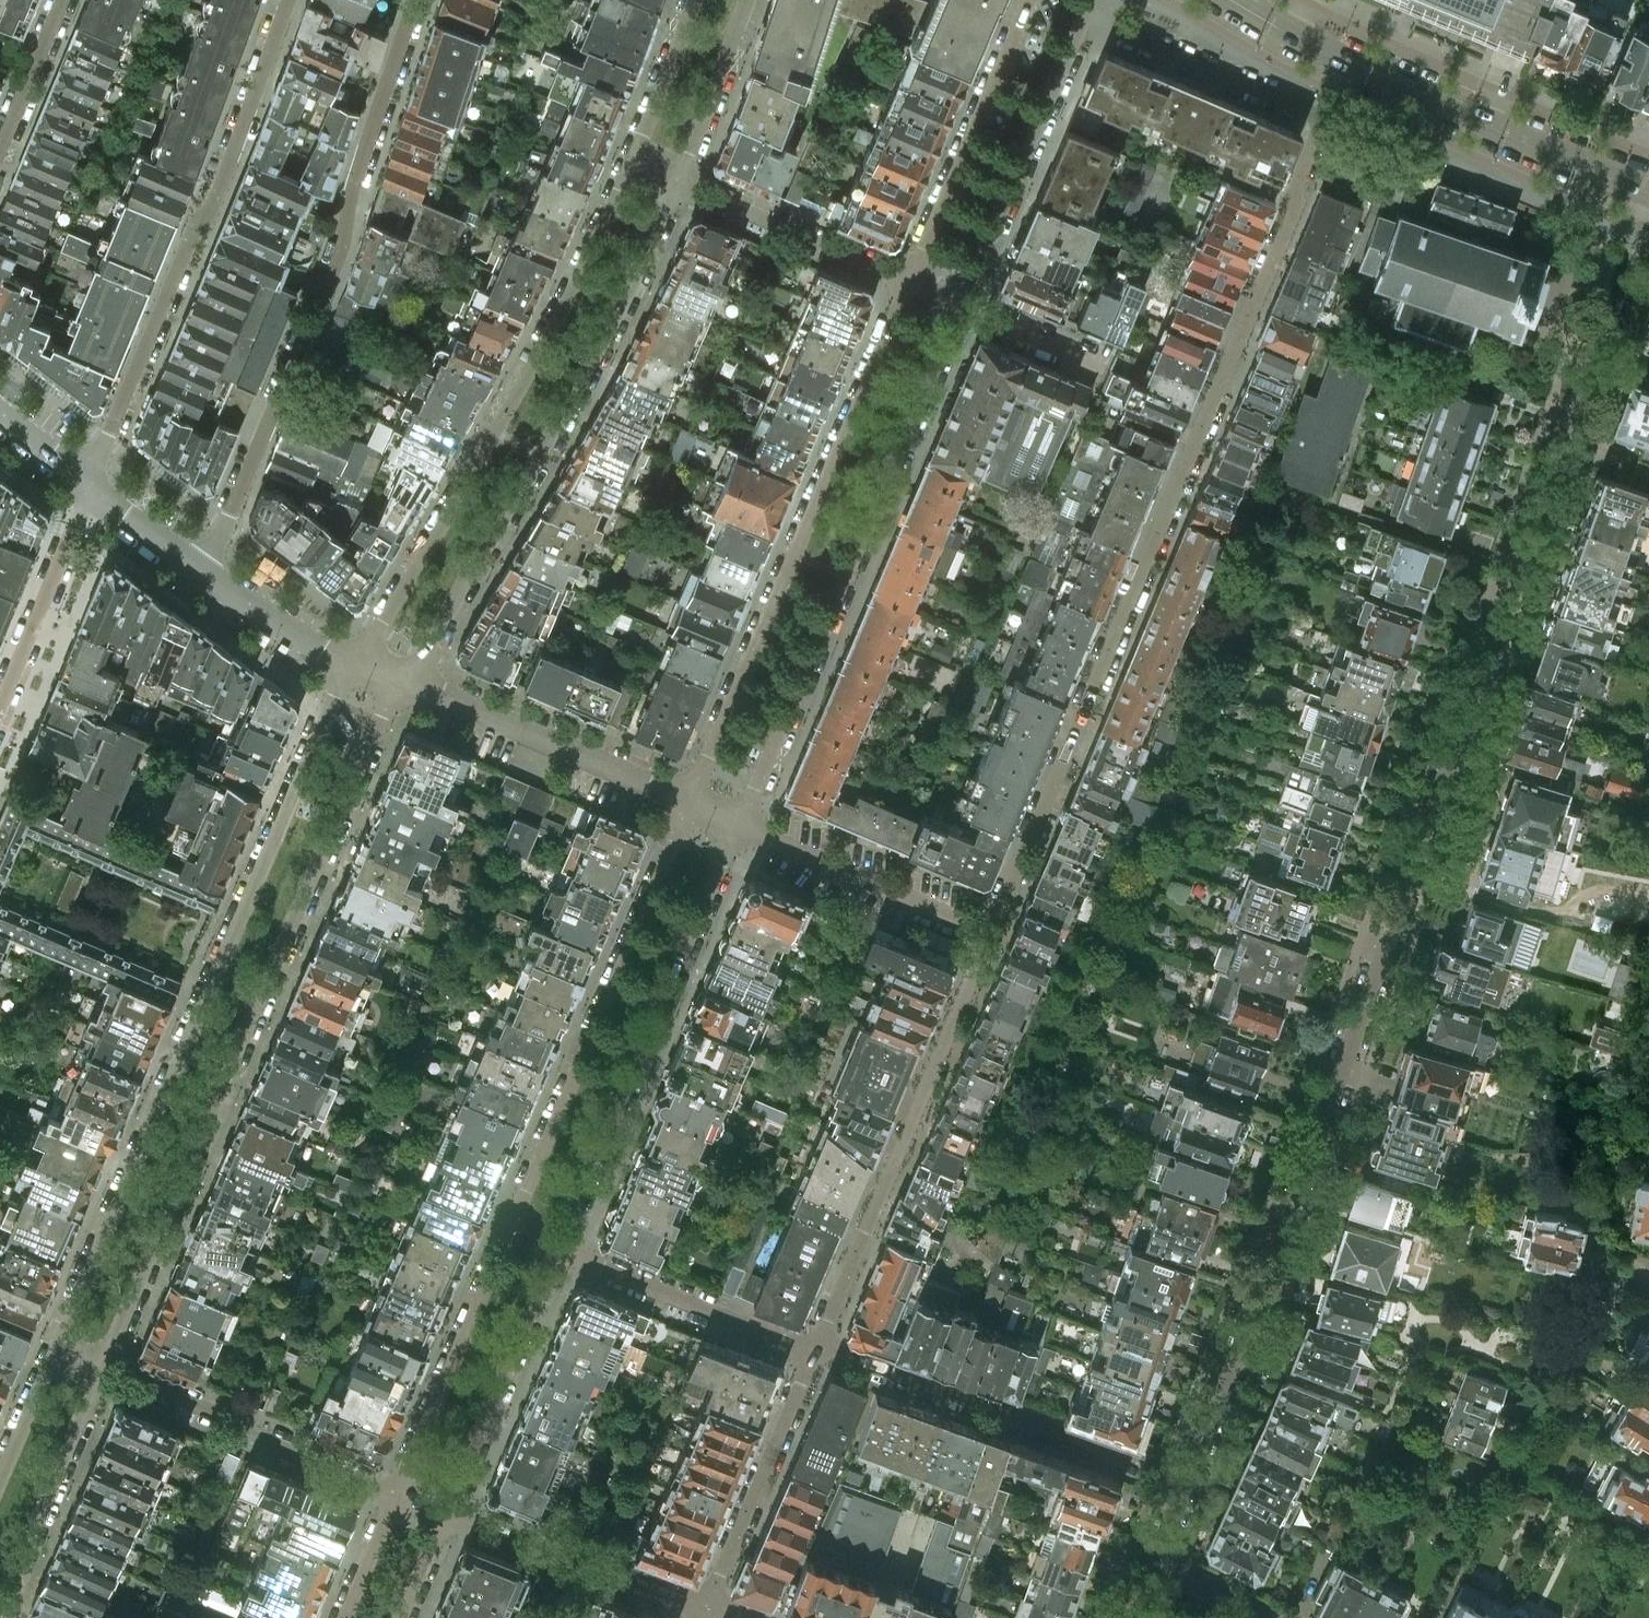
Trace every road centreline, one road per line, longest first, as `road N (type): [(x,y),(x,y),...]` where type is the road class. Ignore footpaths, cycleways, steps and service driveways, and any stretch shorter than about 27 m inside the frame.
road 1 (residential): [(1185,1477),(1299,1199),(1648,200)]
road 2 (residential): [(1352,63),(988,932)]
road 3 (residential): [(105,1361),(380,721),(404,681)]
road 4 (residential): [(355,664),(55,1339)]
road 5 (residential): [(420,0),(206,573)]
road 6 (residential): [(631,164),(494,433),(355,664)]
road 7 (residential): [(404,681),(539,457),(679,182)]
road 8 (residential): [(737,825),(961,301)]
road 9 (residential): [(909,278),(688,802)]
road 10 (residential): [(288,0),(94,484)]
road 11 (residential): [(688,802),(510,1226)]
road 12 (residential): [(559,1246),(737,825)]
road 13 (residential): [(815,1346),(988,932)]
road 14 (residential): [(815,1346),(1185,1477)]
road 15 (residential): [(961,301),(1092,0)]
road 16 (tertiary): [(1352,63),(1648,187)]
road 17 (residential): [(105,1361),(394,1496)]
road 18 (residential): [(688,802),(404,681)]
road 19 (residential): [(1023,0),(909,278)]
road 20 (residential): [(510,1226),(394,1496)]
road 21 (residential): [(445,1510),(559,1246)]
road 22 (residential): [(706,1604),(815,1346)]
road 23 (residential): [(445,1510),(504,1540),(542,1542),(706,1604)]
road 24 (residential): [(815,1346),(783,1340),(559,1246)]
road 25 (residential): [(988,932),(737,825)]
road 26 (residential): [(0,1597),(105,1361)]
road 27 (residential): [(909,278),(679,182)]
road 28 (residential): [(0,708),(94,484)]
road 29 (residential): [(679,182),(747,0)]
road 30 (residential): [(693,0),(631,164)]
road 31 (residential): [(355,664),(206,573)]
road 32 (residential): [(0,149),(63,0)]
road 33 (residential): [(55,1339),(0,1472)]
road 34 (residential): [(206,573),(94,484)]
road 35 (residential): [(1161,1555),(1286,1617)]
road 36 (residential): [(394,1496),(342,1617)]
road 37 (tertiary): [(1237,0),(1352,63)]

